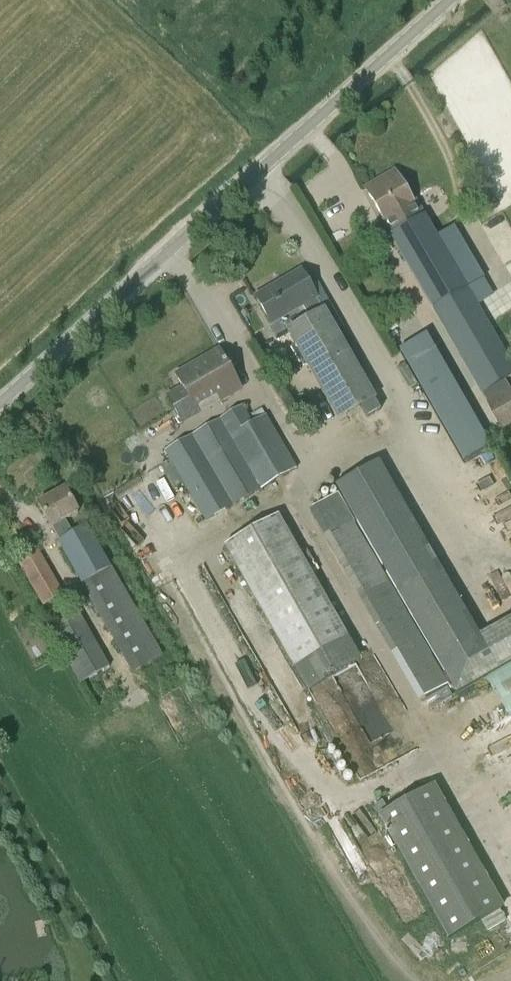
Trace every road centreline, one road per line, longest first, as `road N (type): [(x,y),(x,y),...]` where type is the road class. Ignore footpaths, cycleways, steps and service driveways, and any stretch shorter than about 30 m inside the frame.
road 1 (tertiary): [(0,405),(450,0)]

